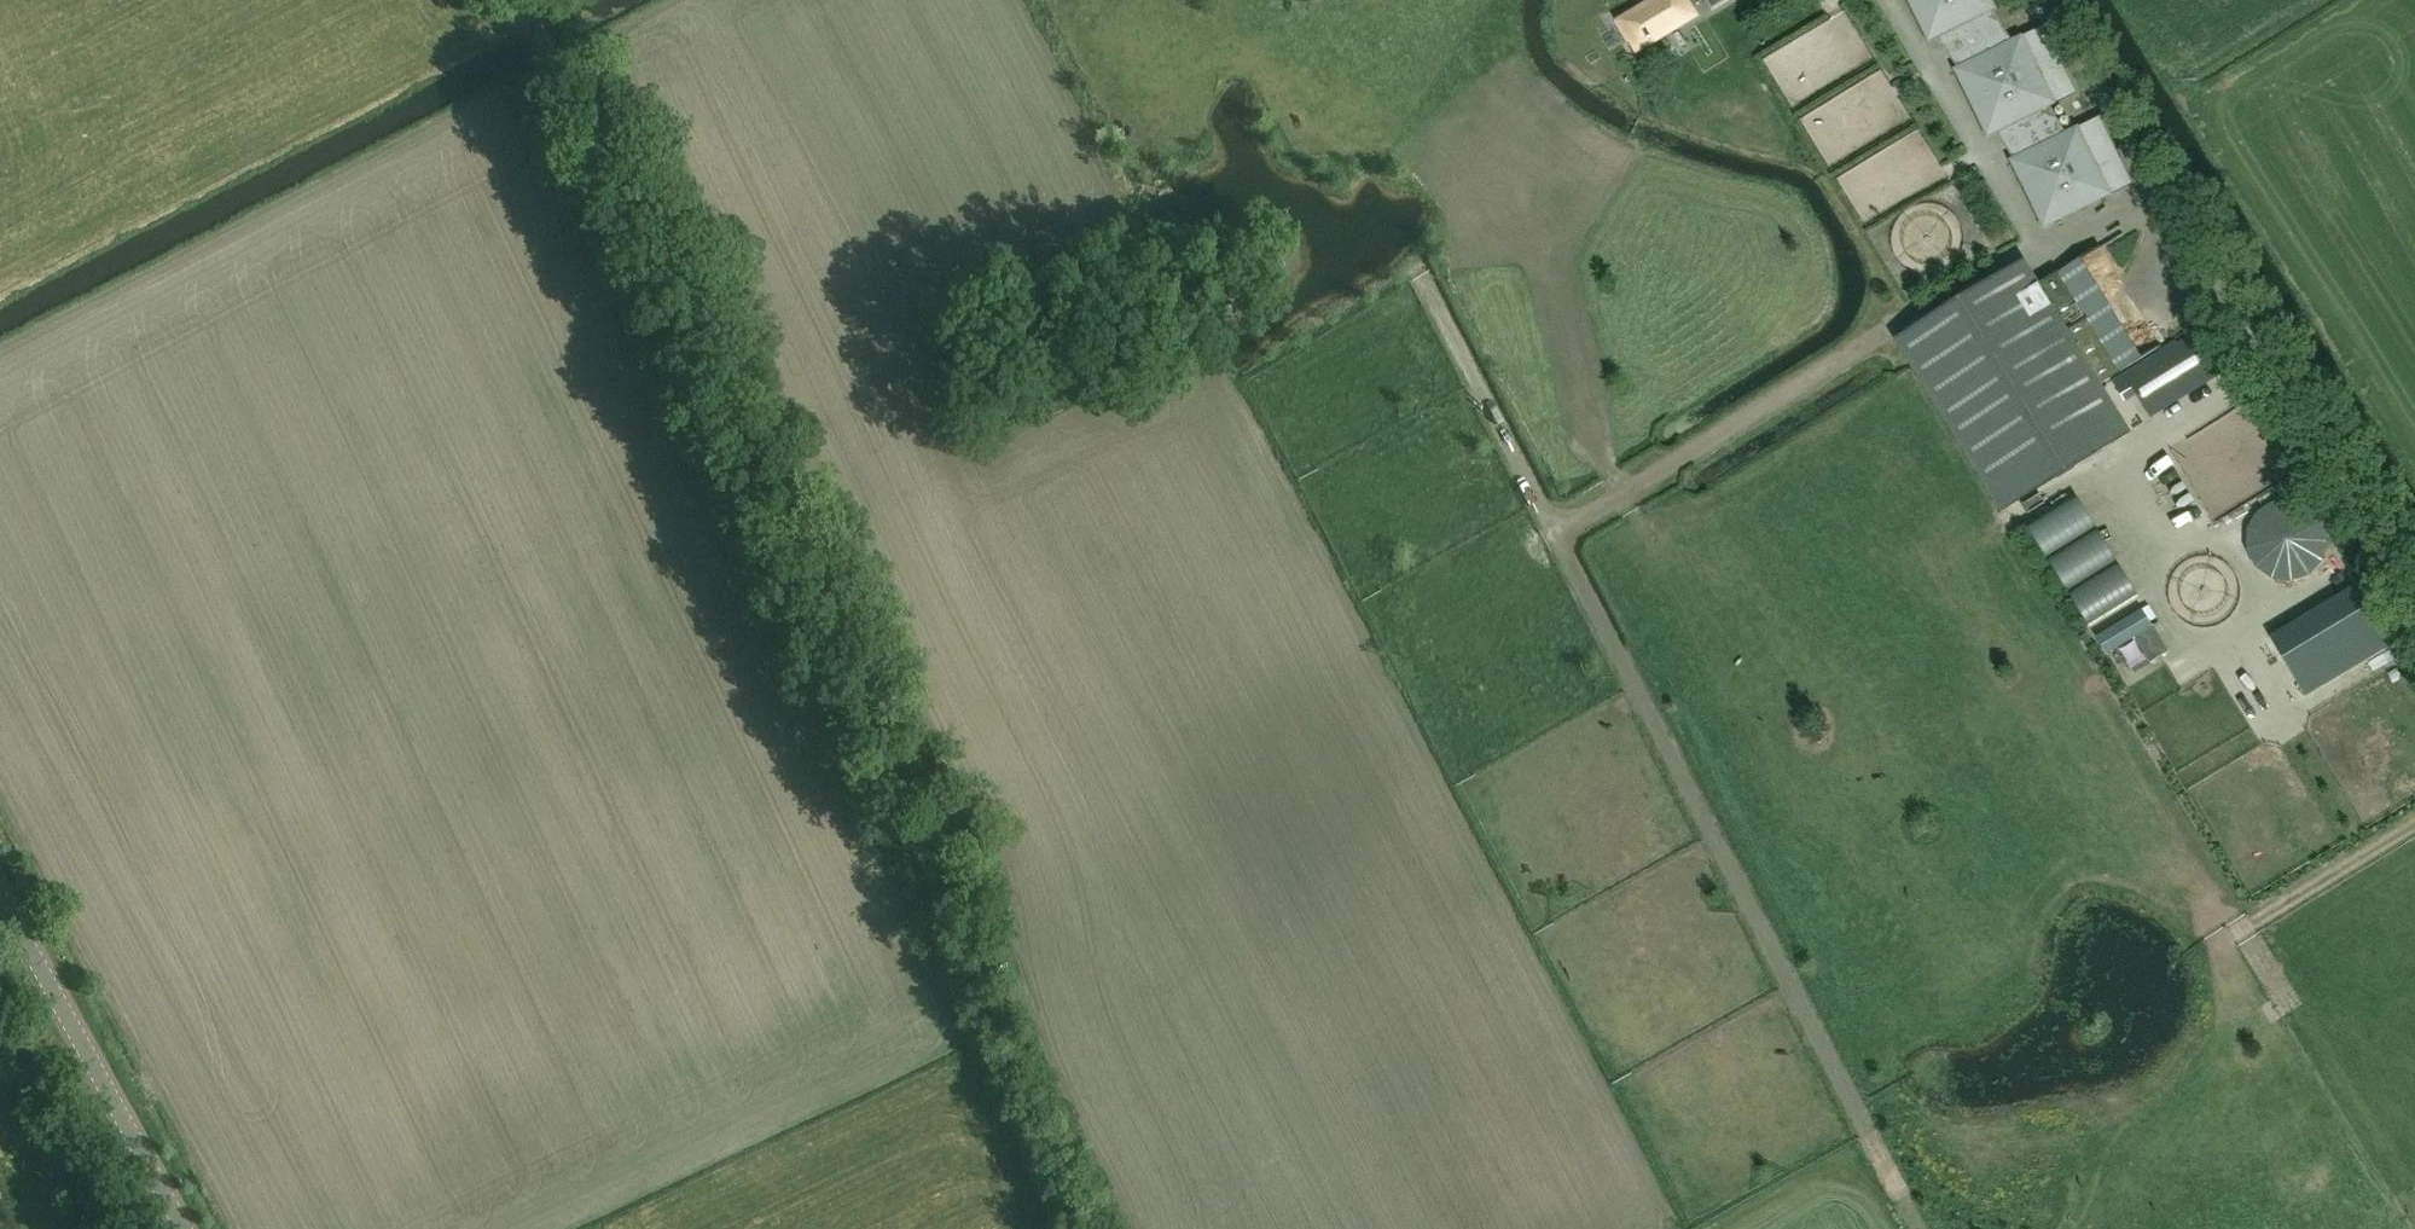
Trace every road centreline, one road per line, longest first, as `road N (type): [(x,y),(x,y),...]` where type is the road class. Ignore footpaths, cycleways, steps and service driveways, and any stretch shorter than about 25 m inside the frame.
road 1 (track): [(2202,258),(2414,602)]
road 2 (tertiary): [(173,1228),(0,907)]
road 3 (unclassified): [(2159,198),(2038,0)]
road 4 (unclassified): [(2159,198),(2147,291),(2156,311),(2182,319),(2199,312),(2209,291),(2202,258)]
road 5 (track): [(2414,823),(2239,931)]

